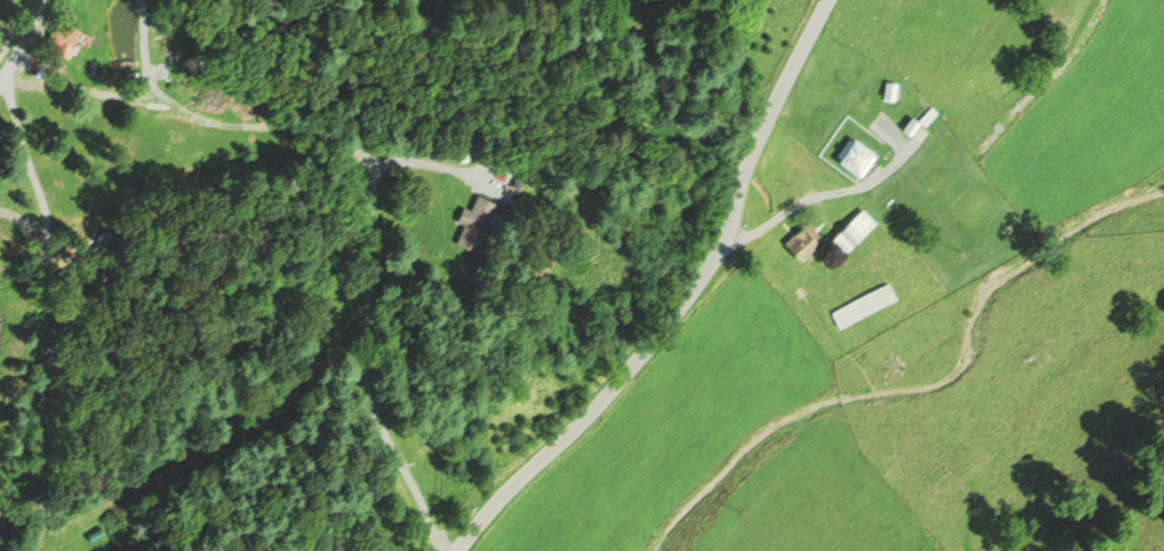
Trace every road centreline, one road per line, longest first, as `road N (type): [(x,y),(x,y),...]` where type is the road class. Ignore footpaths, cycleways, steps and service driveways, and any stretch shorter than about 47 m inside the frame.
road 1 (tertiary): [(452,550),(501,489),(684,302),(826,0)]
road 2 (residential): [(31,550),(49,484),(46,278),(37,239),(0,211)]

